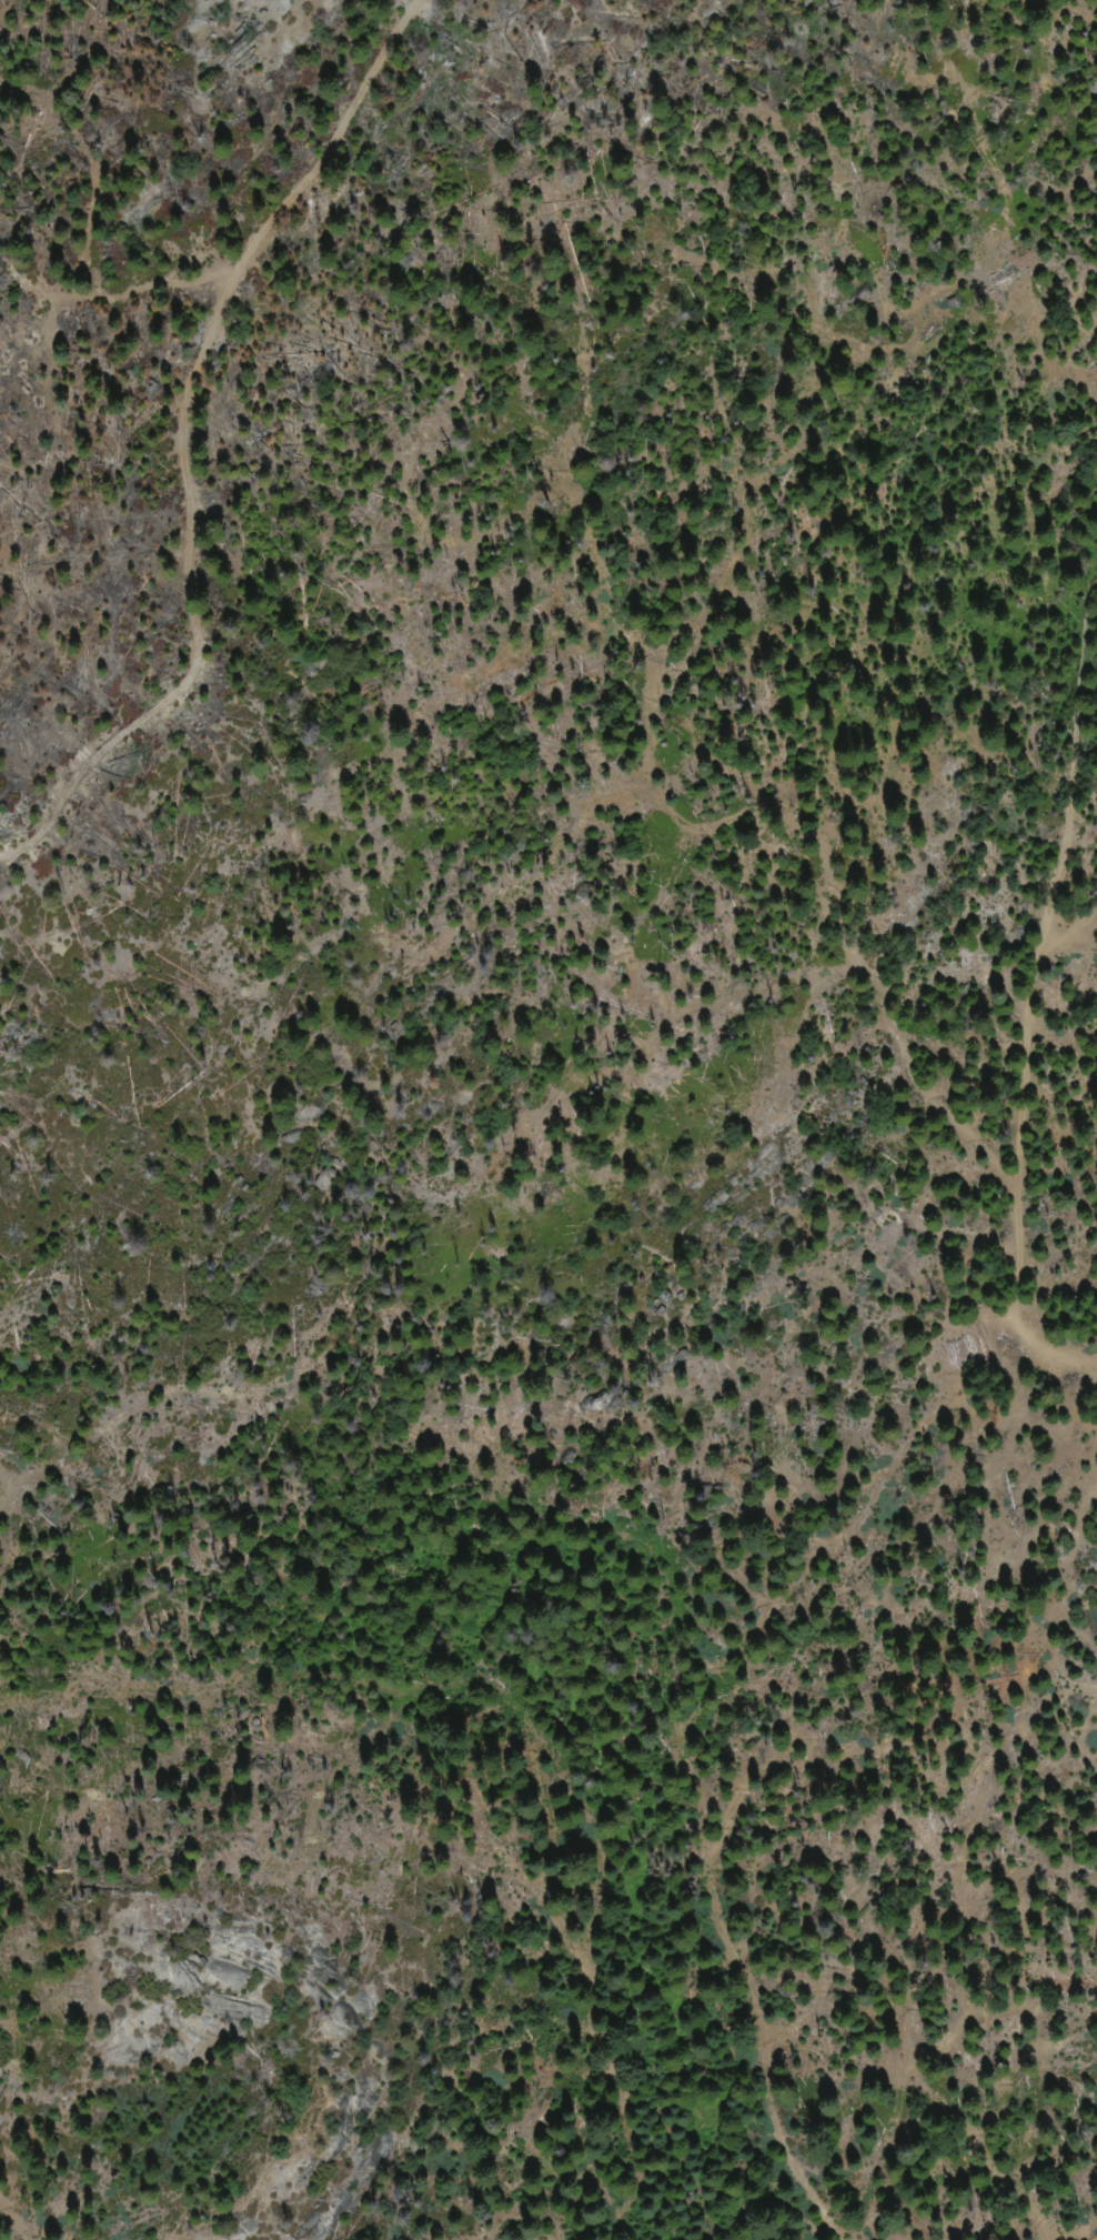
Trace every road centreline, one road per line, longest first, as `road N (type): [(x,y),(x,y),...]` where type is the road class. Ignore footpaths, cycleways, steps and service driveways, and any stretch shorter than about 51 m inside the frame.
road 1 (track): [(0,851),(33,860),(44,850),(87,765),(148,716),(185,663),(175,412),(210,308),(288,180),(322,150),(422,0)]

